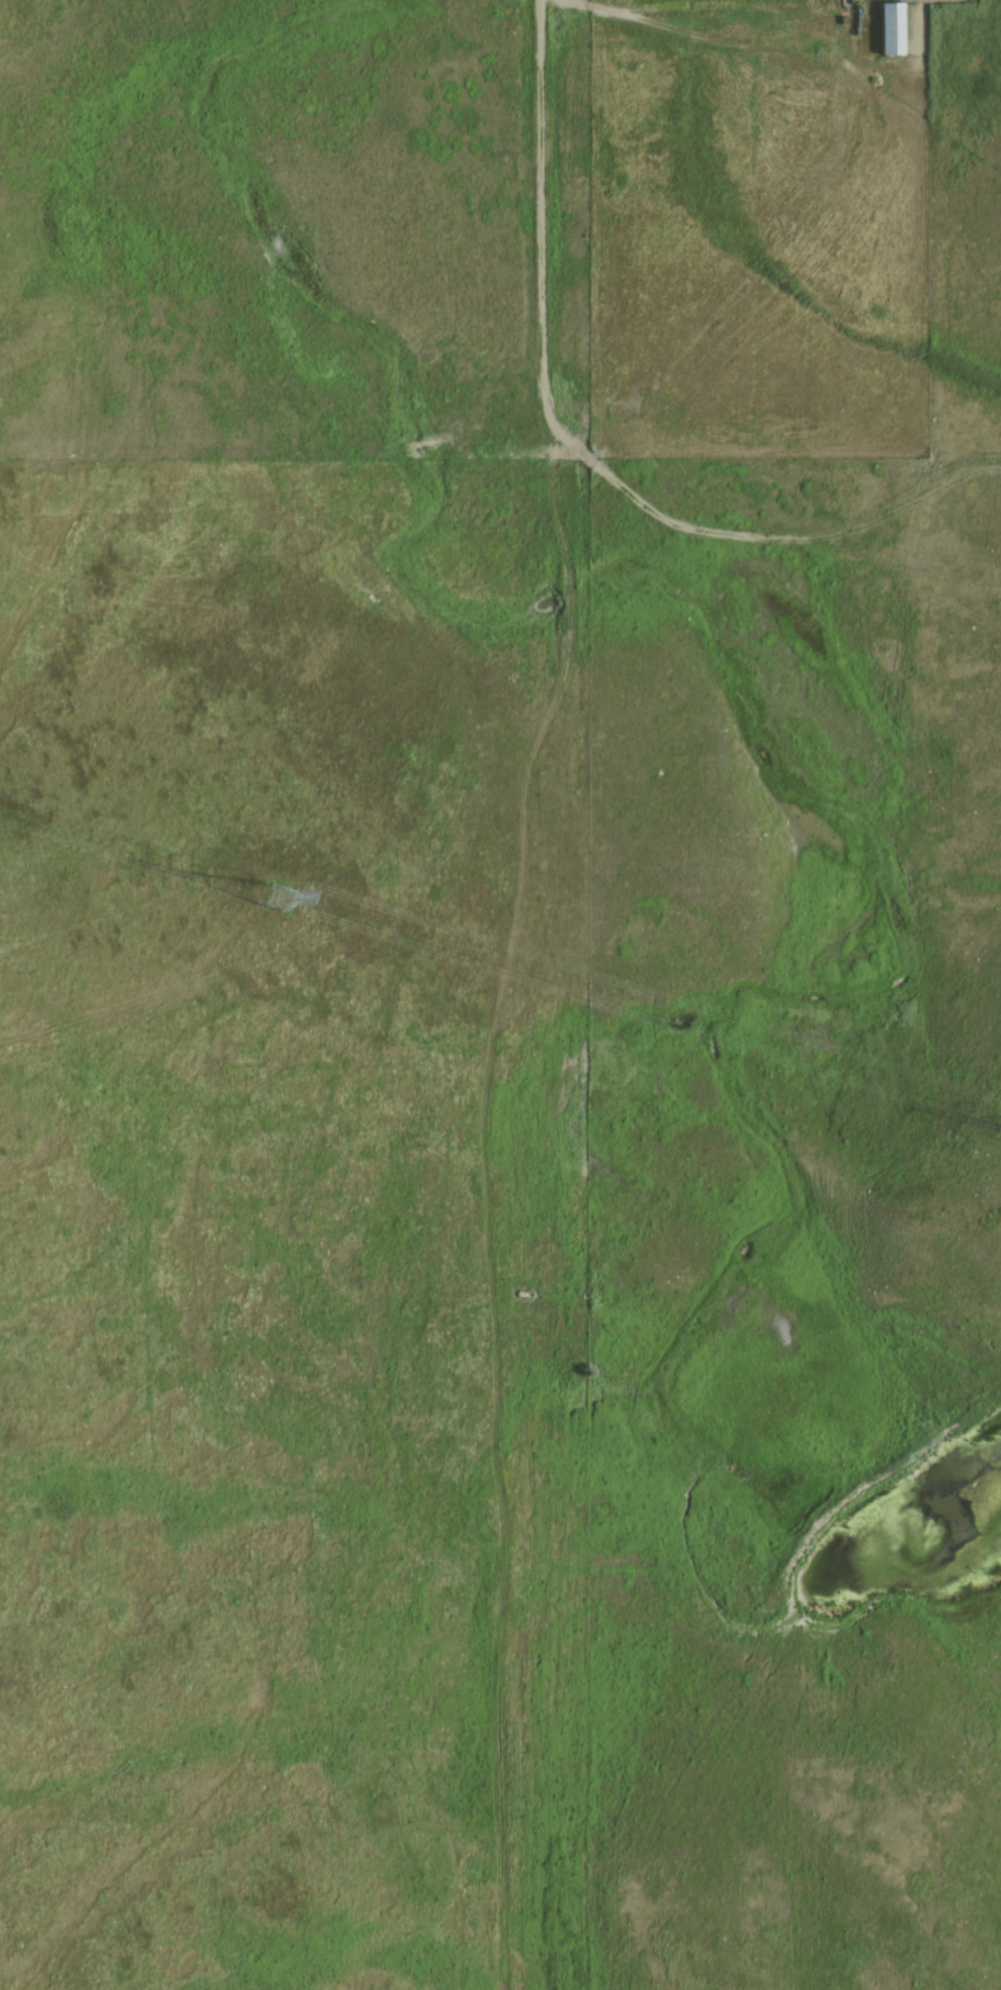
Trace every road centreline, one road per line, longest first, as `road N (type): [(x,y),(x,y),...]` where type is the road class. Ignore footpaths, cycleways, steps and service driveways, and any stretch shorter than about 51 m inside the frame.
road 1 (residential): [(554,453),(543,382),(540,0)]

